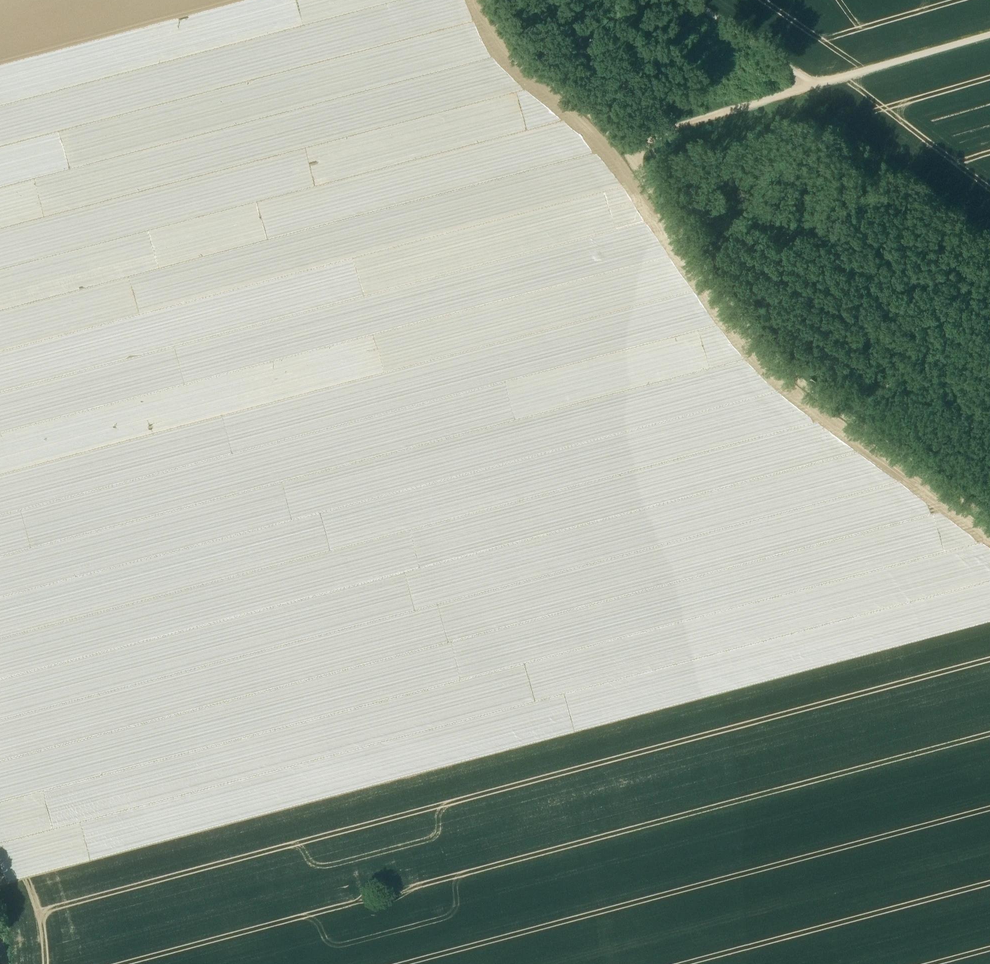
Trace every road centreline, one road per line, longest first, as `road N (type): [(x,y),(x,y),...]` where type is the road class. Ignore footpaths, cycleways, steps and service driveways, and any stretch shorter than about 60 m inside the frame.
road 1 (track): [(989,521),(784,368),(716,286),(631,157),(822,85)]
road 2 (track): [(989,33),(822,85),(691,0)]
road 3 (track): [(631,157),(522,58),(487,0)]

